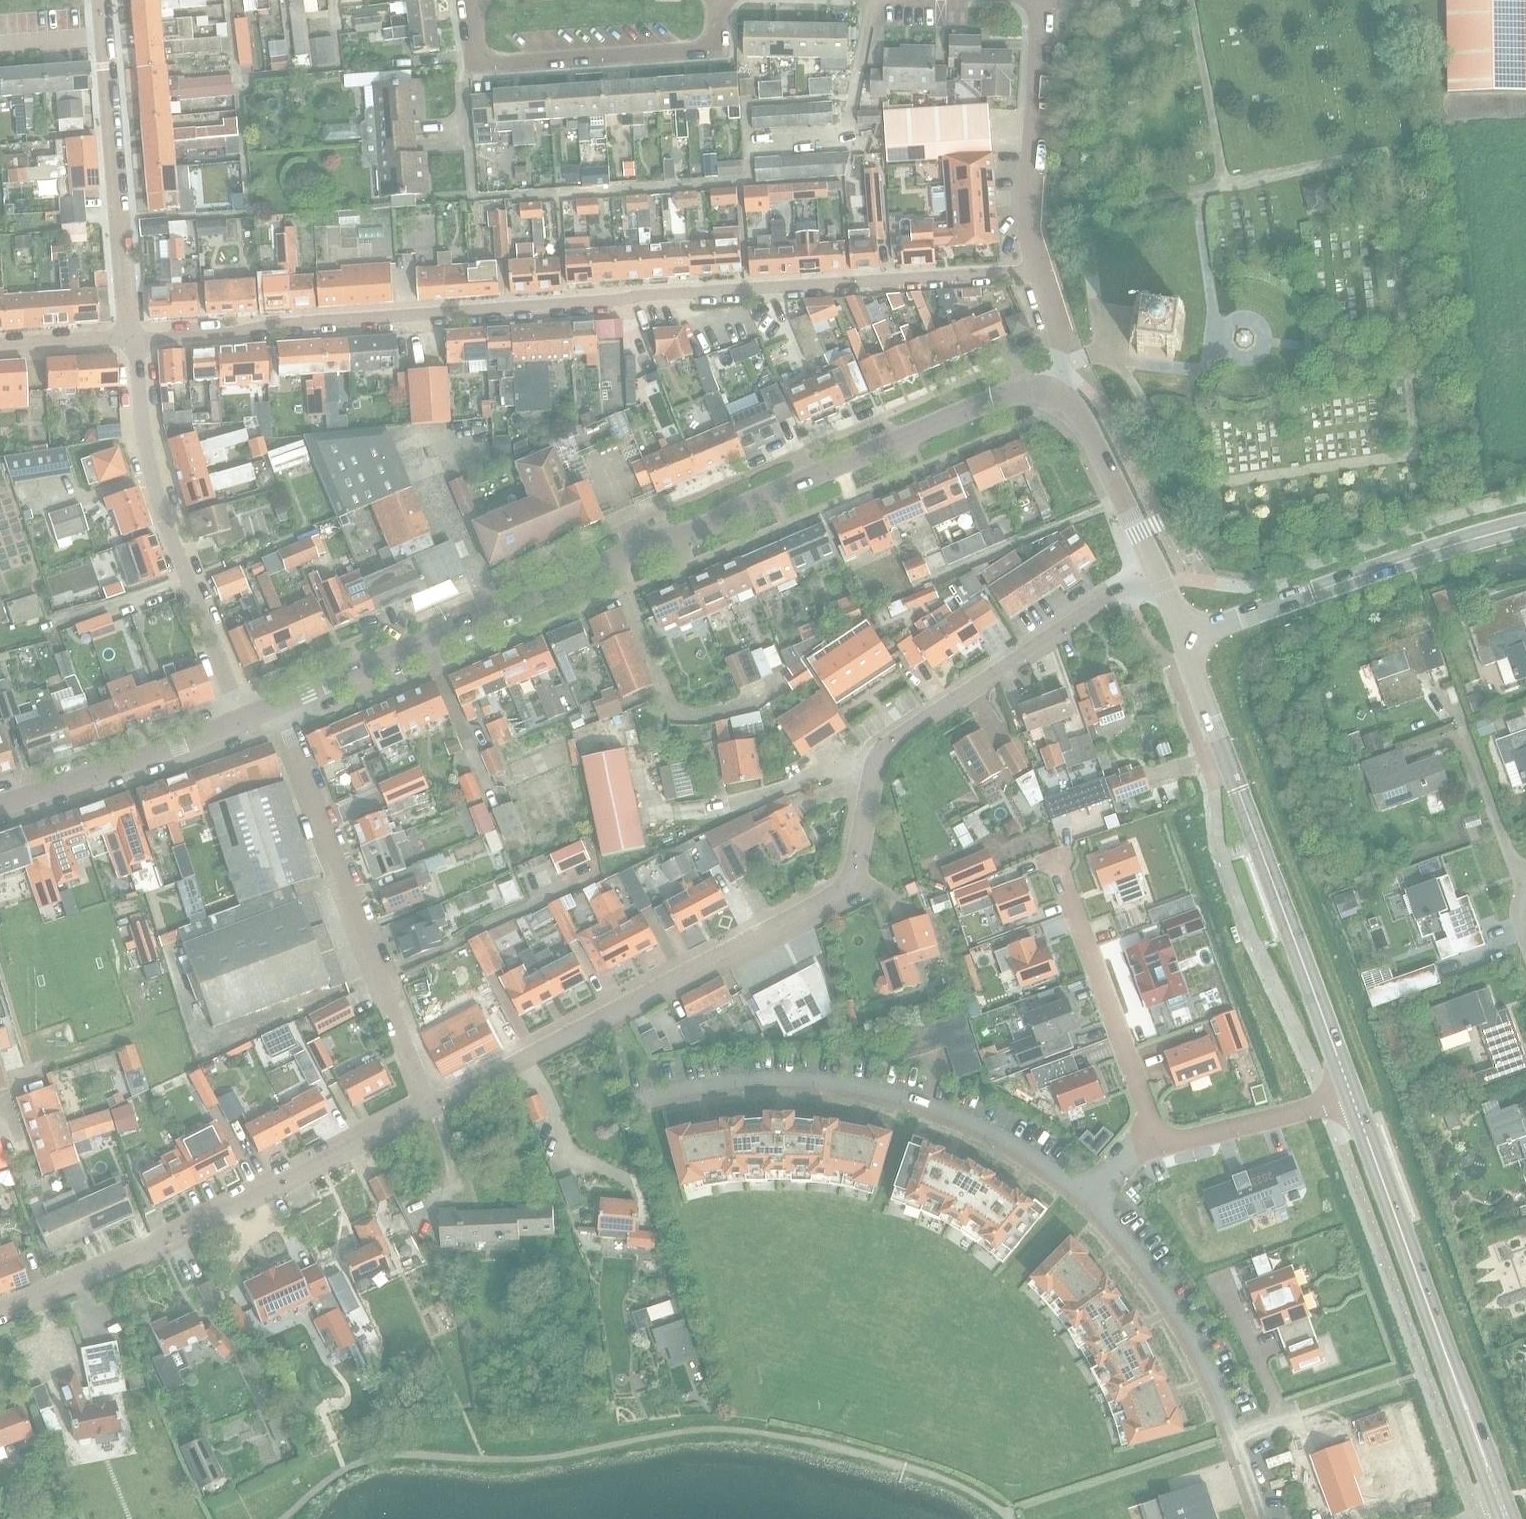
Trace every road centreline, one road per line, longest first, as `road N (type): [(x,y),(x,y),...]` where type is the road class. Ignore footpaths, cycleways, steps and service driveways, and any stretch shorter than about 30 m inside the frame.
road 1 (residential): [(431,1107),(829,897),(851,870),(870,775),(886,744),(1131,585),(1167,586)]
road 2 (residential): [(134,339),(1037,269)]
road 3 (secondary): [(280,704),(1010,393),(1046,393)]
road 4 (secondary): [(1352,1097),(1187,641)]
road 5 (residential): [(1091,1200),(1022,1150),(875,1090),(802,1081),(727,1084),(641,1106)]
road 6 (residential): [(0,1314),(133,1259),(431,1107)]
road 7 (secondary): [(1502,1509),(1352,1097)]
road 8 (residential): [(431,1107),(280,704)]
road 9 (residential): [(240,719),(151,472),(134,339)]
road 10 (secondary): [(1187,641),(1407,558),(1525,524)]
road 11 (residential): [(477,0),(479,51),(488,62),(511,66),(705,50),(716,39),(718,0)]
road 12 (residential): [(134,339),(105,37)]
road 13 (residential): [(1152,1136),(1053,853)]
road 14 (residential): [(1236,1437),(1172,1302),(1091,1200)]
road 15 (residential): [(1037,269),(1027,227),(1043,0)]
road 16 (secondary): [(0,807),(240,719)]
road 17 (secondary): [(1167,586),(1082,421),(1046,393)]
road 18 (residential): [(1522,892),(1454,693)]
road 19 (residential): [(1352,1097),(1174,1142),(1152,1136)]
road 20 (residential): [(0,348),(134,339)]
road 21 (residential): [(1046,393),(1062,363),(1037,269)]

